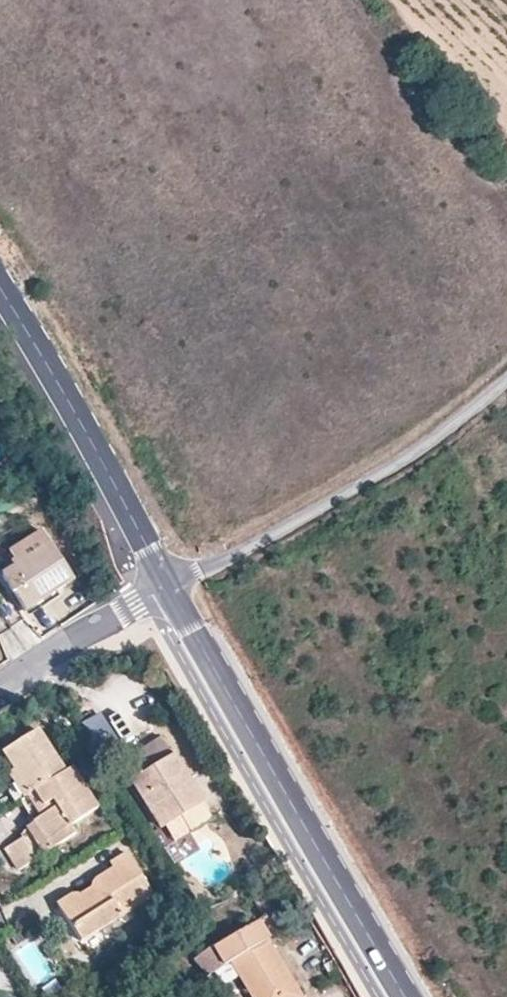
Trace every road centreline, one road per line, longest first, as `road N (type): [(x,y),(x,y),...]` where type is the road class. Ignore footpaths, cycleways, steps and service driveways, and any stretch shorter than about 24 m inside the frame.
road 1 (tertiary): [(169,587),(398,996)]
road 2 (unclassified): [(169,587),(226,563),(434,439),(506,379)]
road 3 (tertiary): [(0,290),(169,587)]
road 4 (residential): [(0,688),(169,587)]

